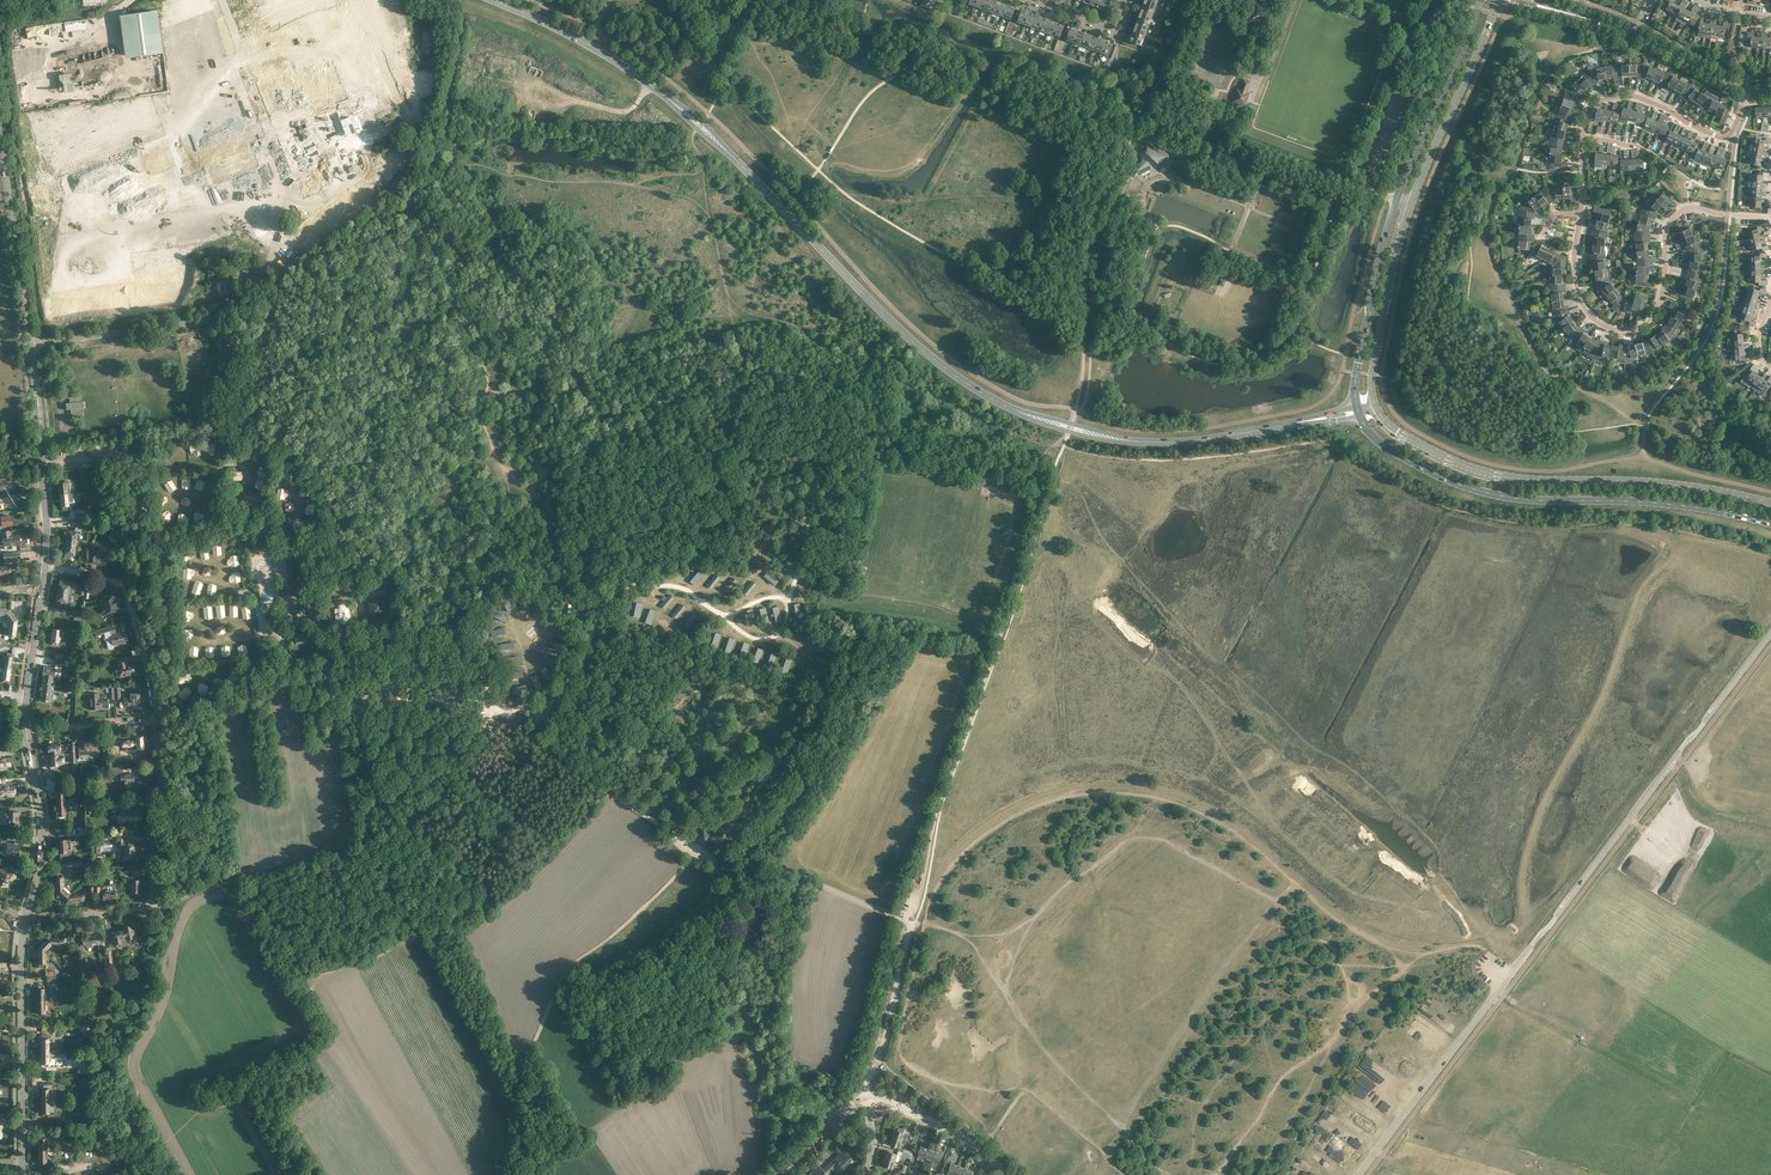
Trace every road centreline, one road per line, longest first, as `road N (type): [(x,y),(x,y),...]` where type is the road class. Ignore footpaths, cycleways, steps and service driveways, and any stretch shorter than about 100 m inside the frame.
road 1 (track): [(925,925),(939,883),(991,832),(1086,792),(1139,794),(1186,806),(1242,837),(1359,933),(1426,954)]
road 2 (secondary): [(1361,419),(1379,441),(1419,467),(1492,495),(1668,503),(1770,522)]
road 3 (secondary): [(44,564),(39,415),(0,138)]
road 4 (secondary): [(1770,503),(1673,484),(1505,477),(1434,452),(1398,432),(1376,407)]
road 5 (track): [(505,1174),(536,1038),(561,983),(698,853)]
road 6 (residential): [(1769,217),(1690,207),(1674,216),(1658,309),(1630,330),(1593,319),(1580,299),(1575,264),(1582,213)]
road 7 (secondary): [(1011,409),(909,340),(736,160)]
road 8 (unclassified): [(869,1102),(911,923),(761,865)]
road 9 (track): [(300,666),(344,702),(376,710),(448,697),(485,701),(490,680),(371,690)]
road 10 (track): [(782,598),(746,604),(728,617),(678,587),(660,585),(608,587),(566,603),(512,599),(482,642)]
road 11 (track): [(231,882),(301,864),(430,806),(507,717)]
road 12 (unclassified): [(156,722),(208,710),(320,658),(464,640)]
road 13 (residential): [(26,916),(151,904),(160,821),(156,722)]
road 14 (secondary): [(23,1162),(26,916)]
road 15 (tertiary): [(1530,947),(1679,752)]
road 16 (residential): [(1582,138),(1592,104),(1630,95),(1726,137),(1746,90)]
road 17 (track): [(482,642),(493,650),(509,721),(627,801)]
road 18 (track): [(728,617),(761,640),(784,627),(782,598),(797,574),(819,477)]
road 19 (secondary): [(1411,204),(1499,1)]
road 20 (residential): [(156,722),(119,585),(44,564)]
road 21 (secondary): [(1482,0),(1397,199)]
road 22 (secondary): [(1397,199),(1370,301),(1357,404)]
road 23 (secondary): [(1376,407),(1372,374),(1411,204)]
road 24 (secondary): [(664,96),(612,59),(494,0)]
road 25 (secondary): [(26,916),(42,843),(26,730)]
road 26 (tertiary): [(1357,1174),(1463,1036)]
road 27 (secondary): [(1150,442),(1312,420)]
road 28 (tertiary): [(1010,1174),(961,1135),(883,1103)]
road 29 (secondary): [(1011,409),(1085,436),(1150,442)]
road 30 (secondary): [(1150,442),(1011,409)]
road 31 (track): [(249,522),(241,537),(209,516),(213,473),(241,466),(249,478)]
road 32 (unclassified): [(26,730),(156,722)]
road 33 (tertiary): [(1635,34),(1746,90)]

